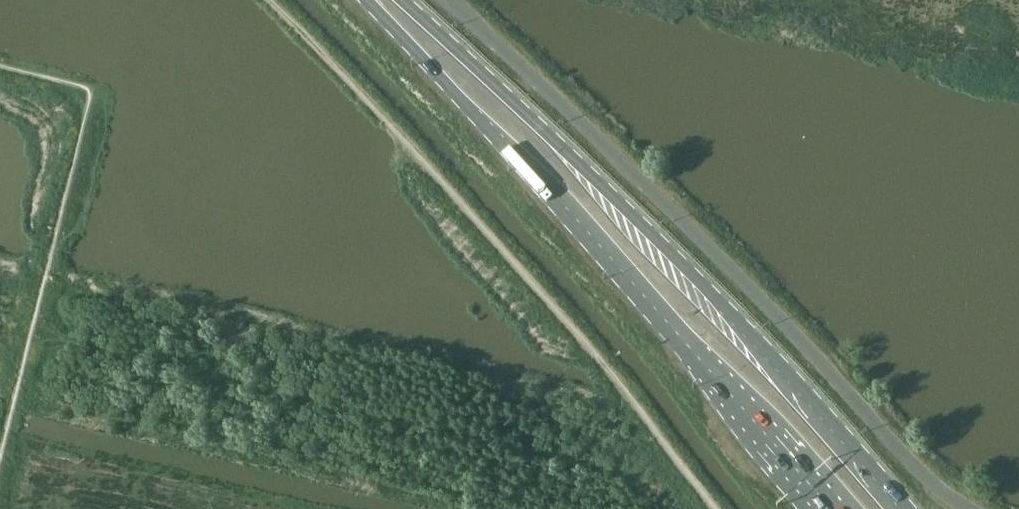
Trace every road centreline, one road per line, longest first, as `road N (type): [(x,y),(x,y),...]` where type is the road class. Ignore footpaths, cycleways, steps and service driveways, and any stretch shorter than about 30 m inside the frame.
road 1 (track): [(30,341),(700,483)]
road 2 (trunk): [(900,508),(773,360),(518,106),(437,52)]
road 3 (trunk): [(437,52),(506,146),(835,508)]

